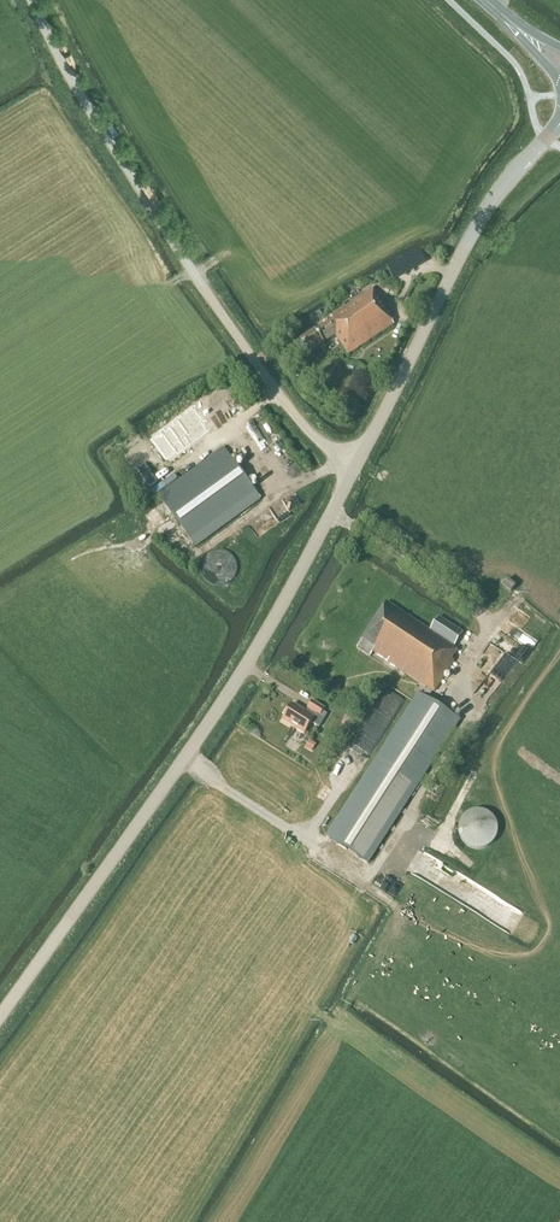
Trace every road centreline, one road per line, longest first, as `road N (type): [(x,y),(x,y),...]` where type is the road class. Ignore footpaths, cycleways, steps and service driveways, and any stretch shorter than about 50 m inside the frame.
road 1 (tertiary): [(0,1018),(216,711),(358,465)]
road 2 (unclassified): [(358,465),(303,425),(253,358),(105,132),(32,0)]
road 3 (tertiary): [(358,465),(478,225),(559,125)]

